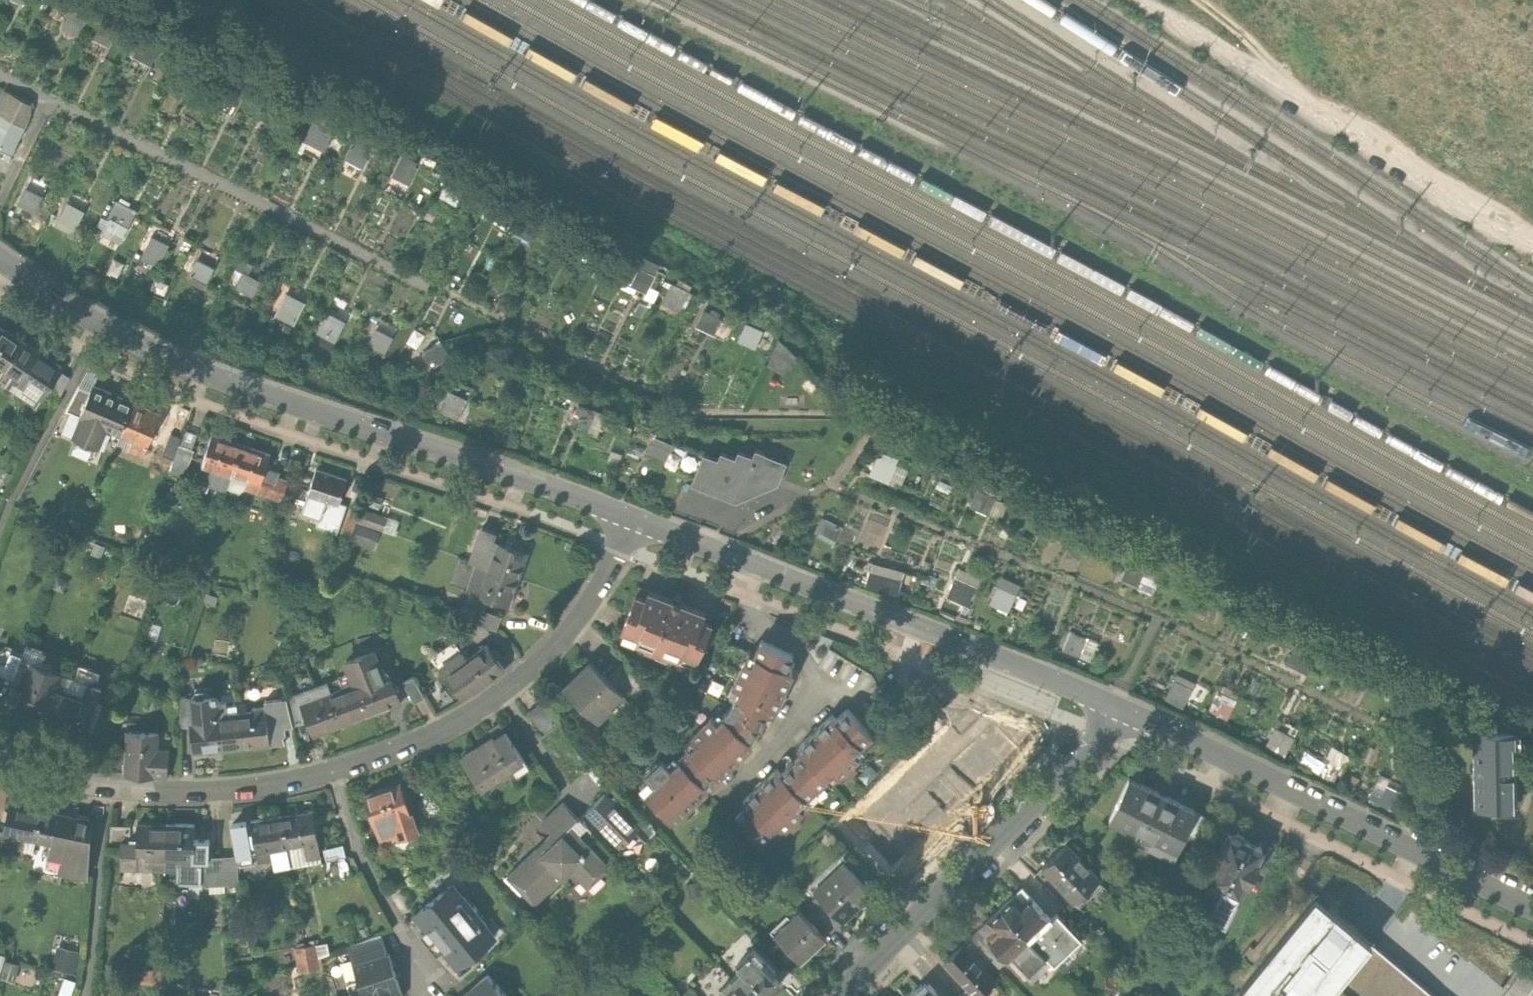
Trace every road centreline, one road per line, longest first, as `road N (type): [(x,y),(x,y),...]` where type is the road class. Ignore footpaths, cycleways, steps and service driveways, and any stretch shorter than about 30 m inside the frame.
road 1 (residential): [(0,771),(109,794),(224,795),(397,753),(519,686),(594,601),(637,520)]
road 2 (tertiary): [(4,265),(101,330),(205,375),(637,520)]
road 3 (tertiary): [(637,520),(1115,711)]
road 4 (tertiary): [(1115,711),(1532,909)]
road 5 (residential): [(834,995),(1103,742),(1115,711)]

